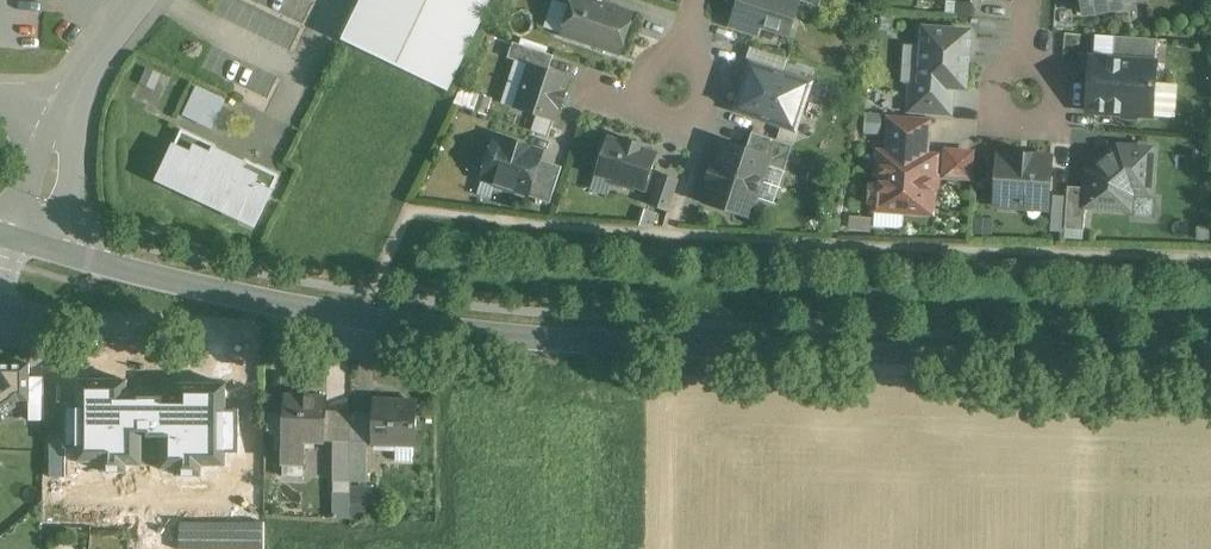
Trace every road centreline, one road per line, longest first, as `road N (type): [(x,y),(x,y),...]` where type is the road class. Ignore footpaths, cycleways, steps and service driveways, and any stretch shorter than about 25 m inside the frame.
road 1 (tertiary): [(28,242),(259,300),(493,333),(1210,365)]
road 2 (residential): [(363,339),(10,329)]
road 3 (residential): [(681,56),(653,72),(638,112),(695,131),(704,98),(695,62)]
road 4 (residential): [(1029,59),(1003,81),(1001,119),(1049,122),(1044,69)]
road 5 (residential): [(28,242),(66,110)]
road 6 (residential): [(66,110),(148,0)]

